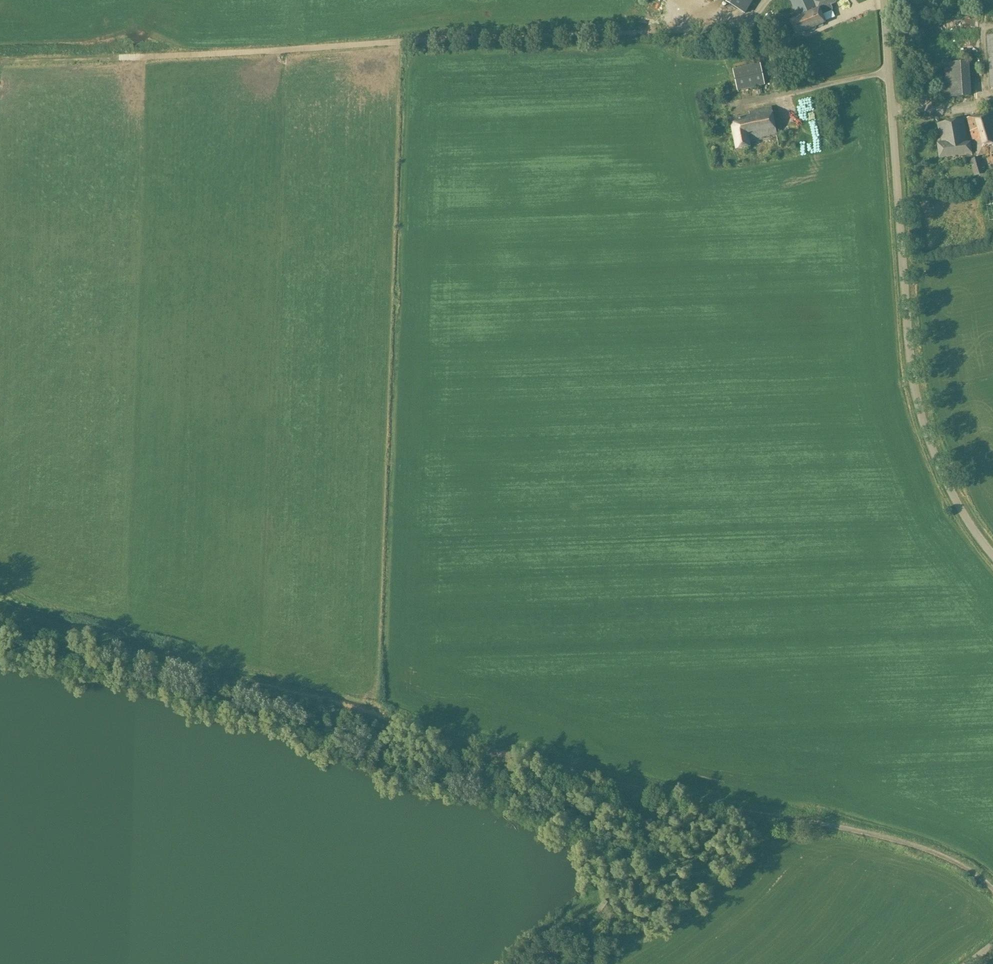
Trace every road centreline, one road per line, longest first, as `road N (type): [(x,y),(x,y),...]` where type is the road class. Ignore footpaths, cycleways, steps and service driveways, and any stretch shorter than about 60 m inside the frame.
road 1 (track): [(773,0),(743,29),(0,65)]
road 2 (unclassified): [(992,560),(939,481),(912,403),(879,0)]

